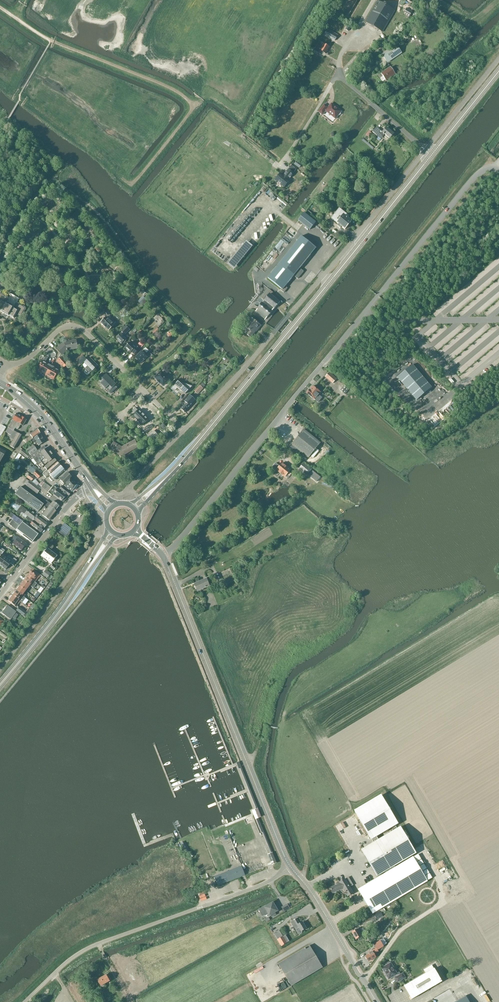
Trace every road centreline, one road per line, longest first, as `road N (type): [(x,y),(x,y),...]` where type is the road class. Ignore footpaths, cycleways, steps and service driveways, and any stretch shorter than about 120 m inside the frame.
road 1 (primary): [(174,467),(431,155)]
road 2 (tertiary): [(290,866),(164,557)]
road 3 (unclassified): [(25,1001),(84,951),(257,887),(290,866)]
road 4 (unclassified): [(164,557),(322,364)]
road 5 (residential): [(144,390),(75,327),(4,367)]
road 6 (tertiary): [(377,1001),(290,866)]
road 7 (tertiary): [(91,485),(40,414),(0,383)]
road 8 (primary): [(0,685),(80,581)]
road 9 (residential): [(0,596),(78,496)]
road 10 (unclassified): [(431,155),(341,76)]

